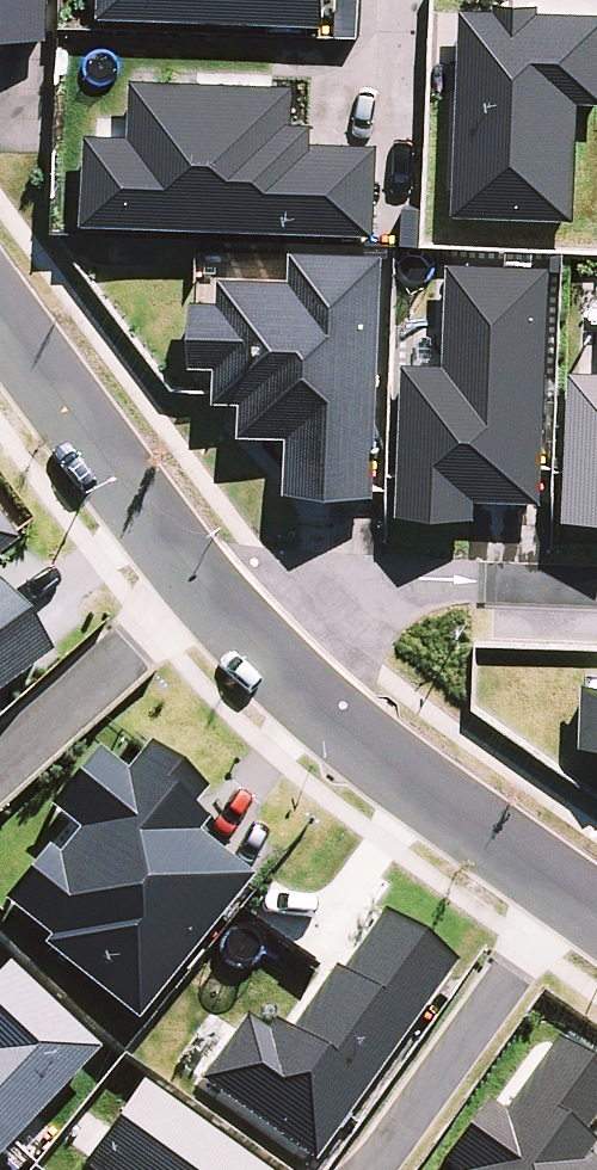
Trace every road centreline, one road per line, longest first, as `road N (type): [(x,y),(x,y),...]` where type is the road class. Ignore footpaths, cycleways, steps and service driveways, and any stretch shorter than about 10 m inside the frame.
road 1 (residential): [(574,888),(276,667)]
road 2 (residential): [(377,1169),(574,888)]
road 3 (residential): [(276,667),(376,604),(458,578),(596,584)]
road 4 (residential): [(203,585),(0,311)]
road 5 (residential): [(203,585),(0,766)]

